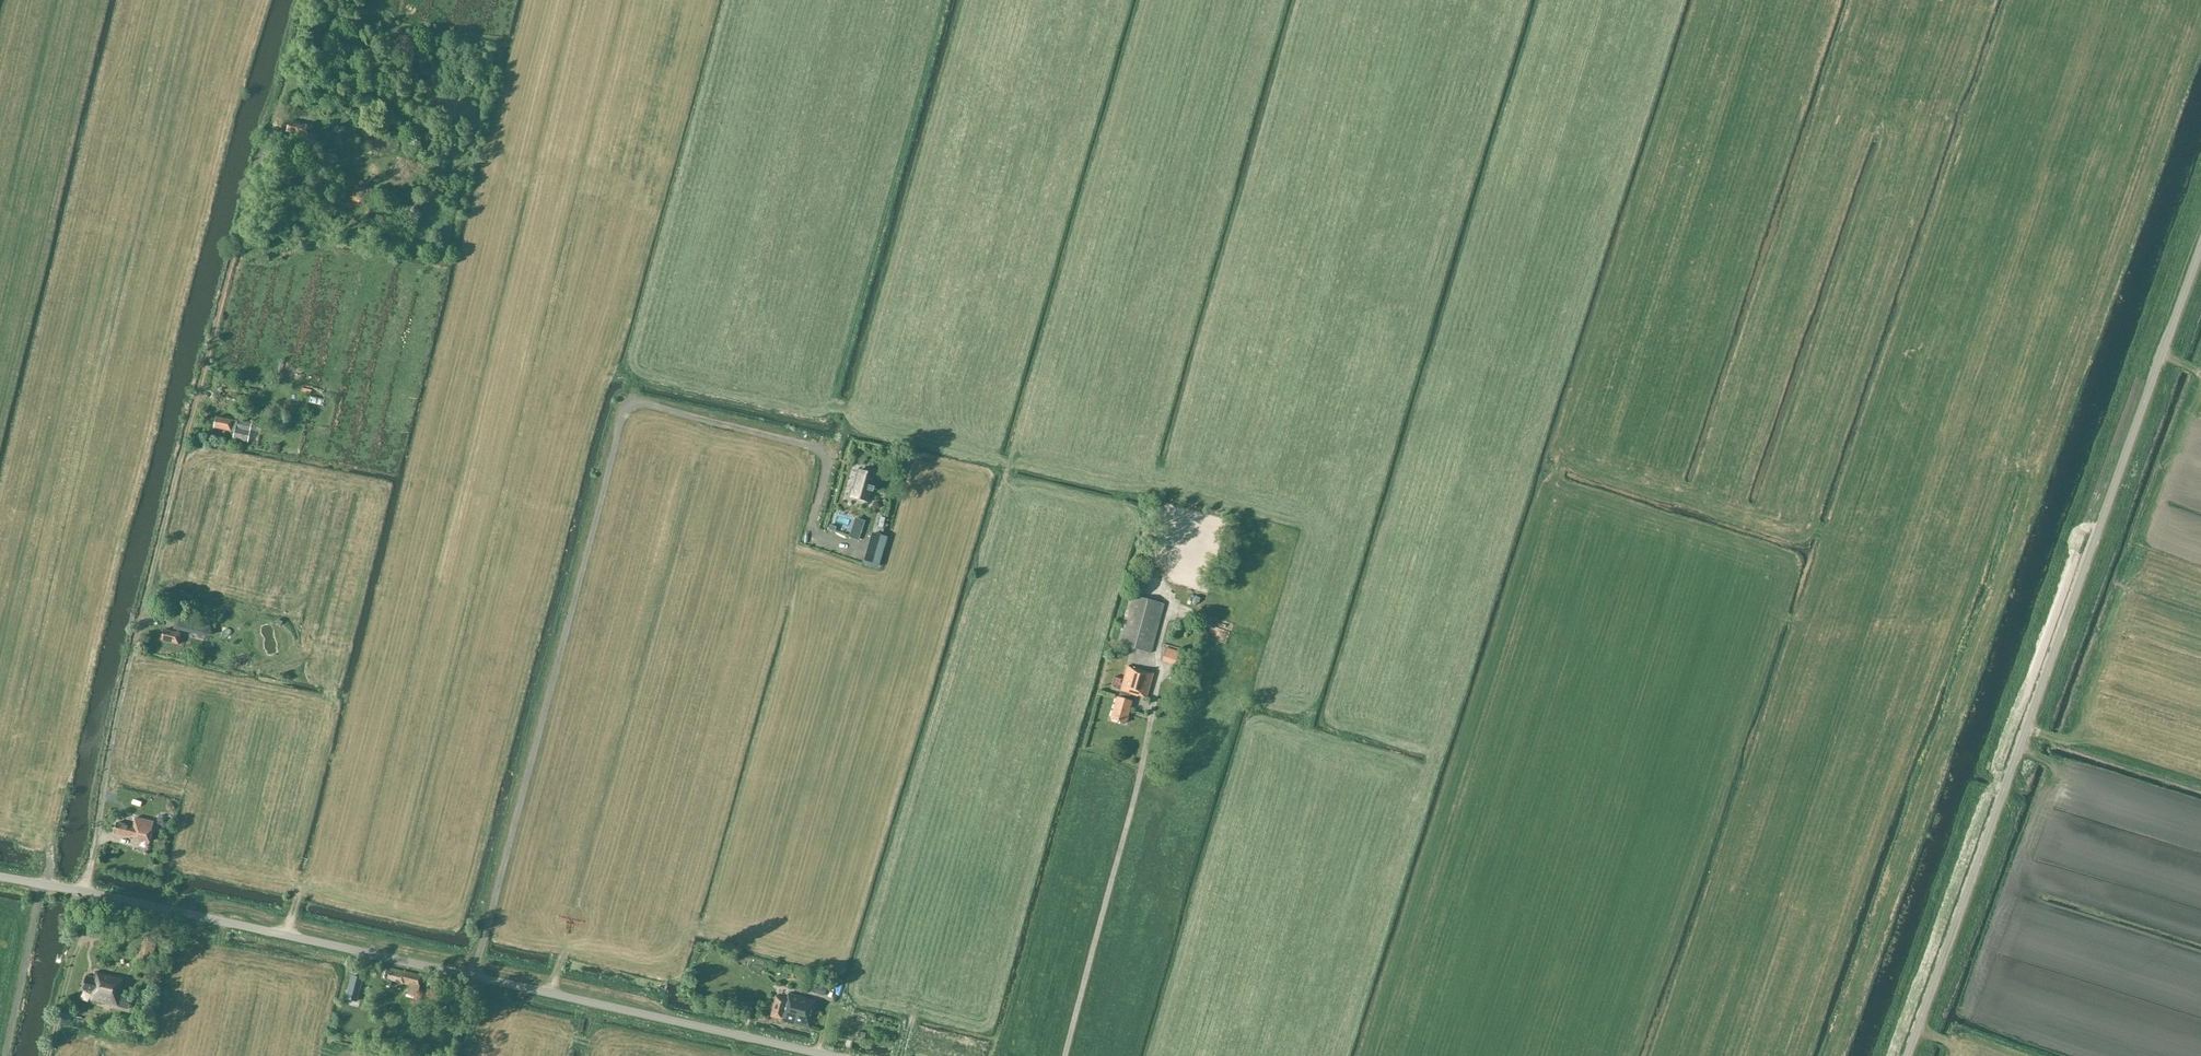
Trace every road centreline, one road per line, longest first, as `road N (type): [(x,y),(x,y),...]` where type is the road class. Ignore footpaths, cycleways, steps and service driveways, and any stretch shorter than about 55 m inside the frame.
road 1 (track): [(305,0),(136,636),(84,891)]
road 2 (unclassified): [(1908,1055),(2200,253)]
road 3 (unclassified): [(820,1055),(0,878)]
road 4 (track): [(39,883),(0,1052)]
road 5 (track): [(96,893),(92,930),(81,942),(48,1055)]

